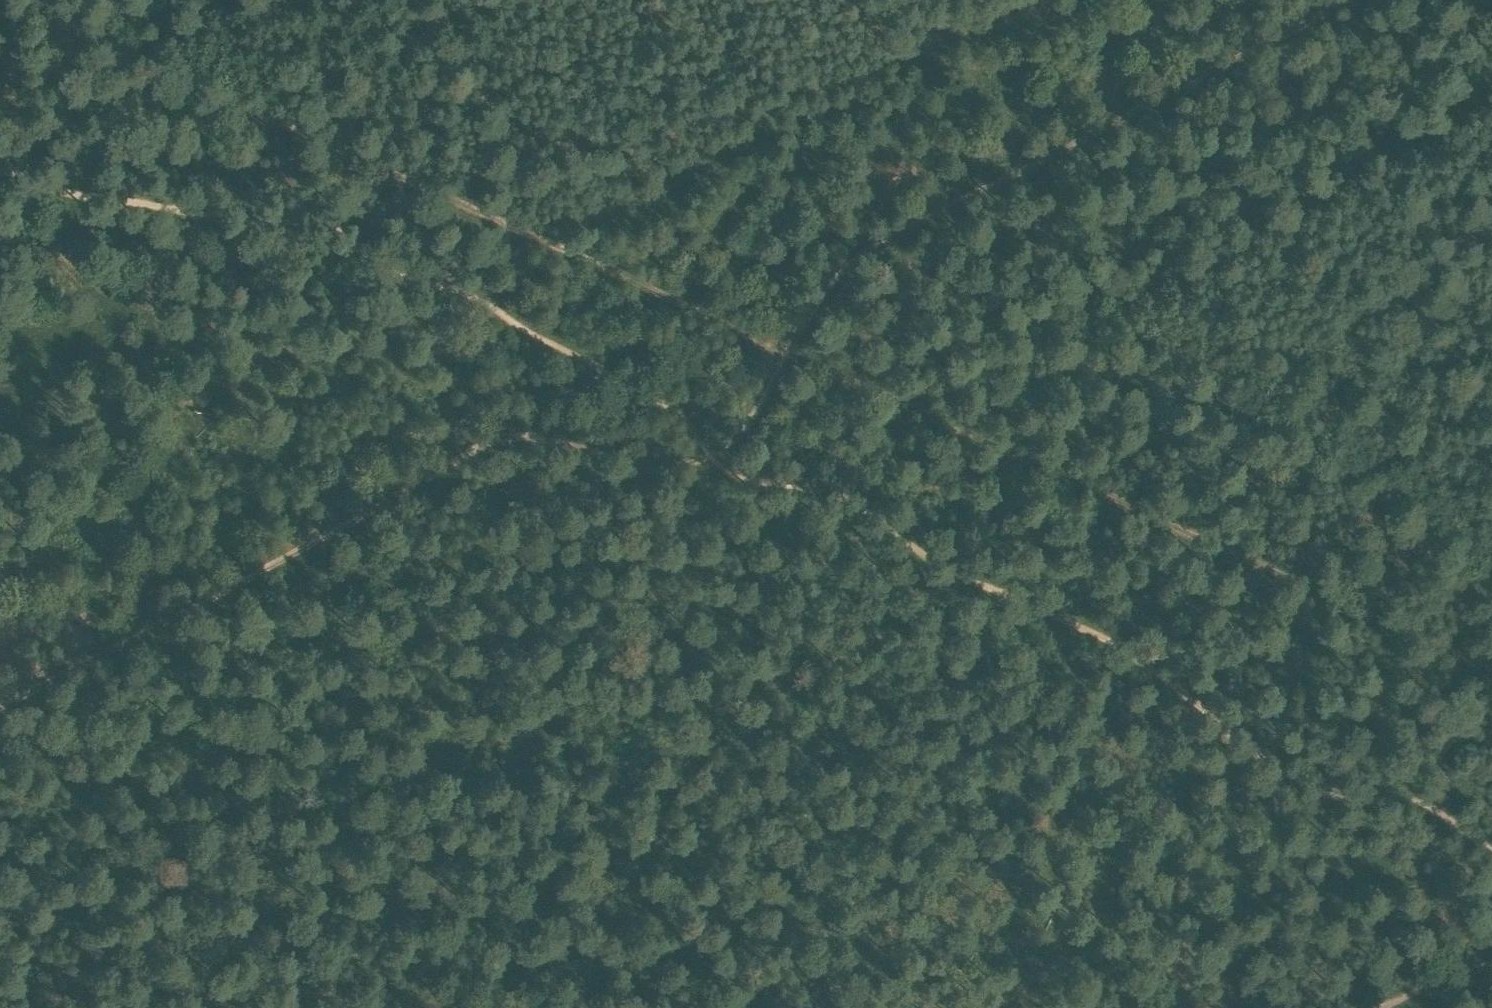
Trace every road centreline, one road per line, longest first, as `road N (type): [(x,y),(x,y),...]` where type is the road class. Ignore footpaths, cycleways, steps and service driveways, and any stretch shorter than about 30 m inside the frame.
road 1 (track): [(1491,670),(12,0)]
road 2 (track): [(0,715),(492,455),(537,443),(654,469),(712,456),(758,411),(842,268),(1363,0)]
road 3 (track): [(0,918),(237,1007)]

